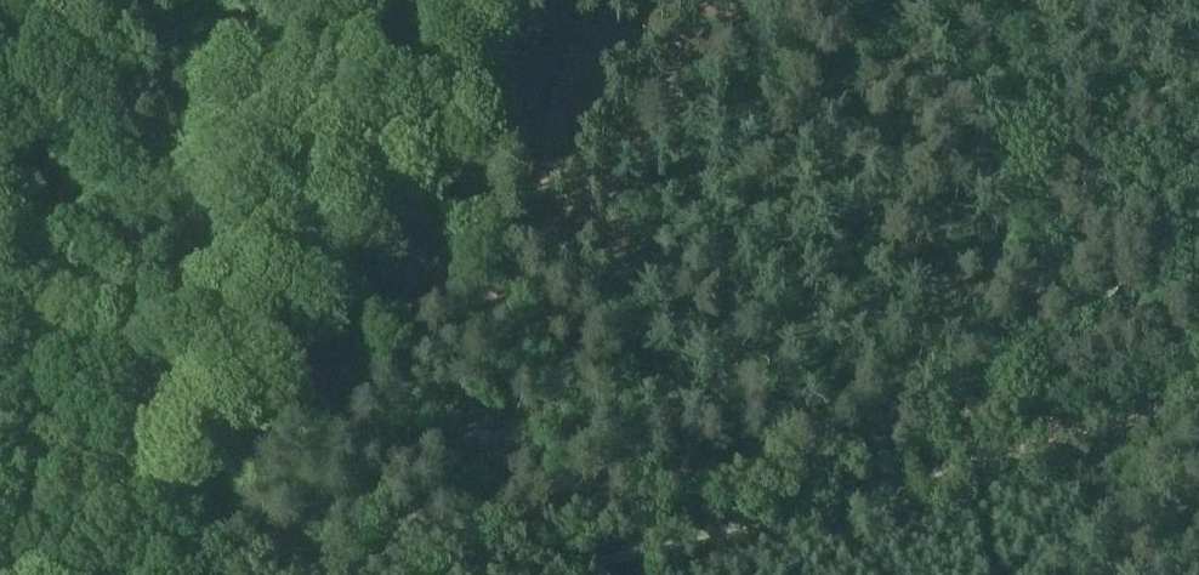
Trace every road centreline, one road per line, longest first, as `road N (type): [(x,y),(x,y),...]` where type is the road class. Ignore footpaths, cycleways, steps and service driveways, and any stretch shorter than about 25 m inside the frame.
road 1 (track): [(696,535),(614,294),(605,206),(633,117),(740,22),(794,0)]
road 2 (track): [(507,574),(661,545),(1033,451)]
road 3 (track): [(0,405),(39,169),(88,0)]
road 4 (track): [(1033,451),(1198,403)]

